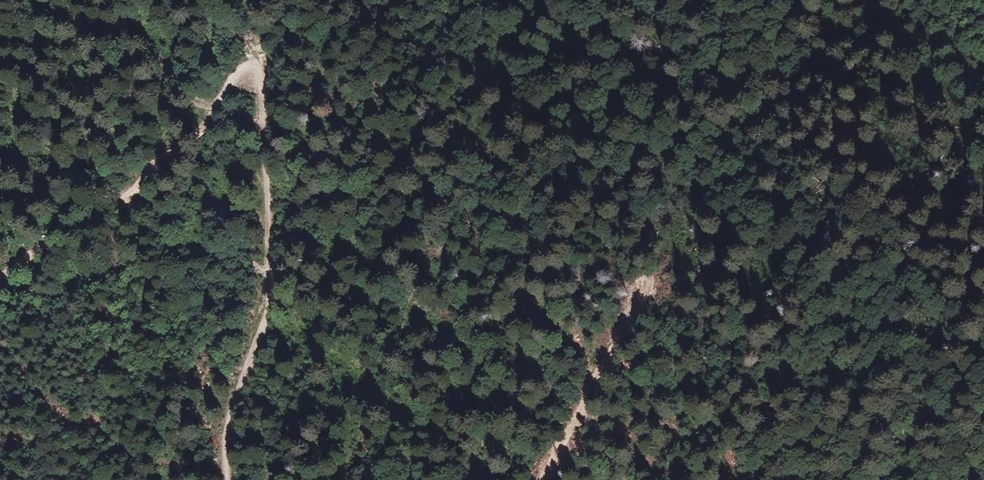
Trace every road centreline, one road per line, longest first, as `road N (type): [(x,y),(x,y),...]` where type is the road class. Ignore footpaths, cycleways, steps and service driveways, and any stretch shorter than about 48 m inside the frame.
road 1 (track): [(0,275),(135,189),(197,136),(243,68),(260,70),(270,303),(224,437),(228,479)]
road 2 (track): [(544,479),(647,285)]

